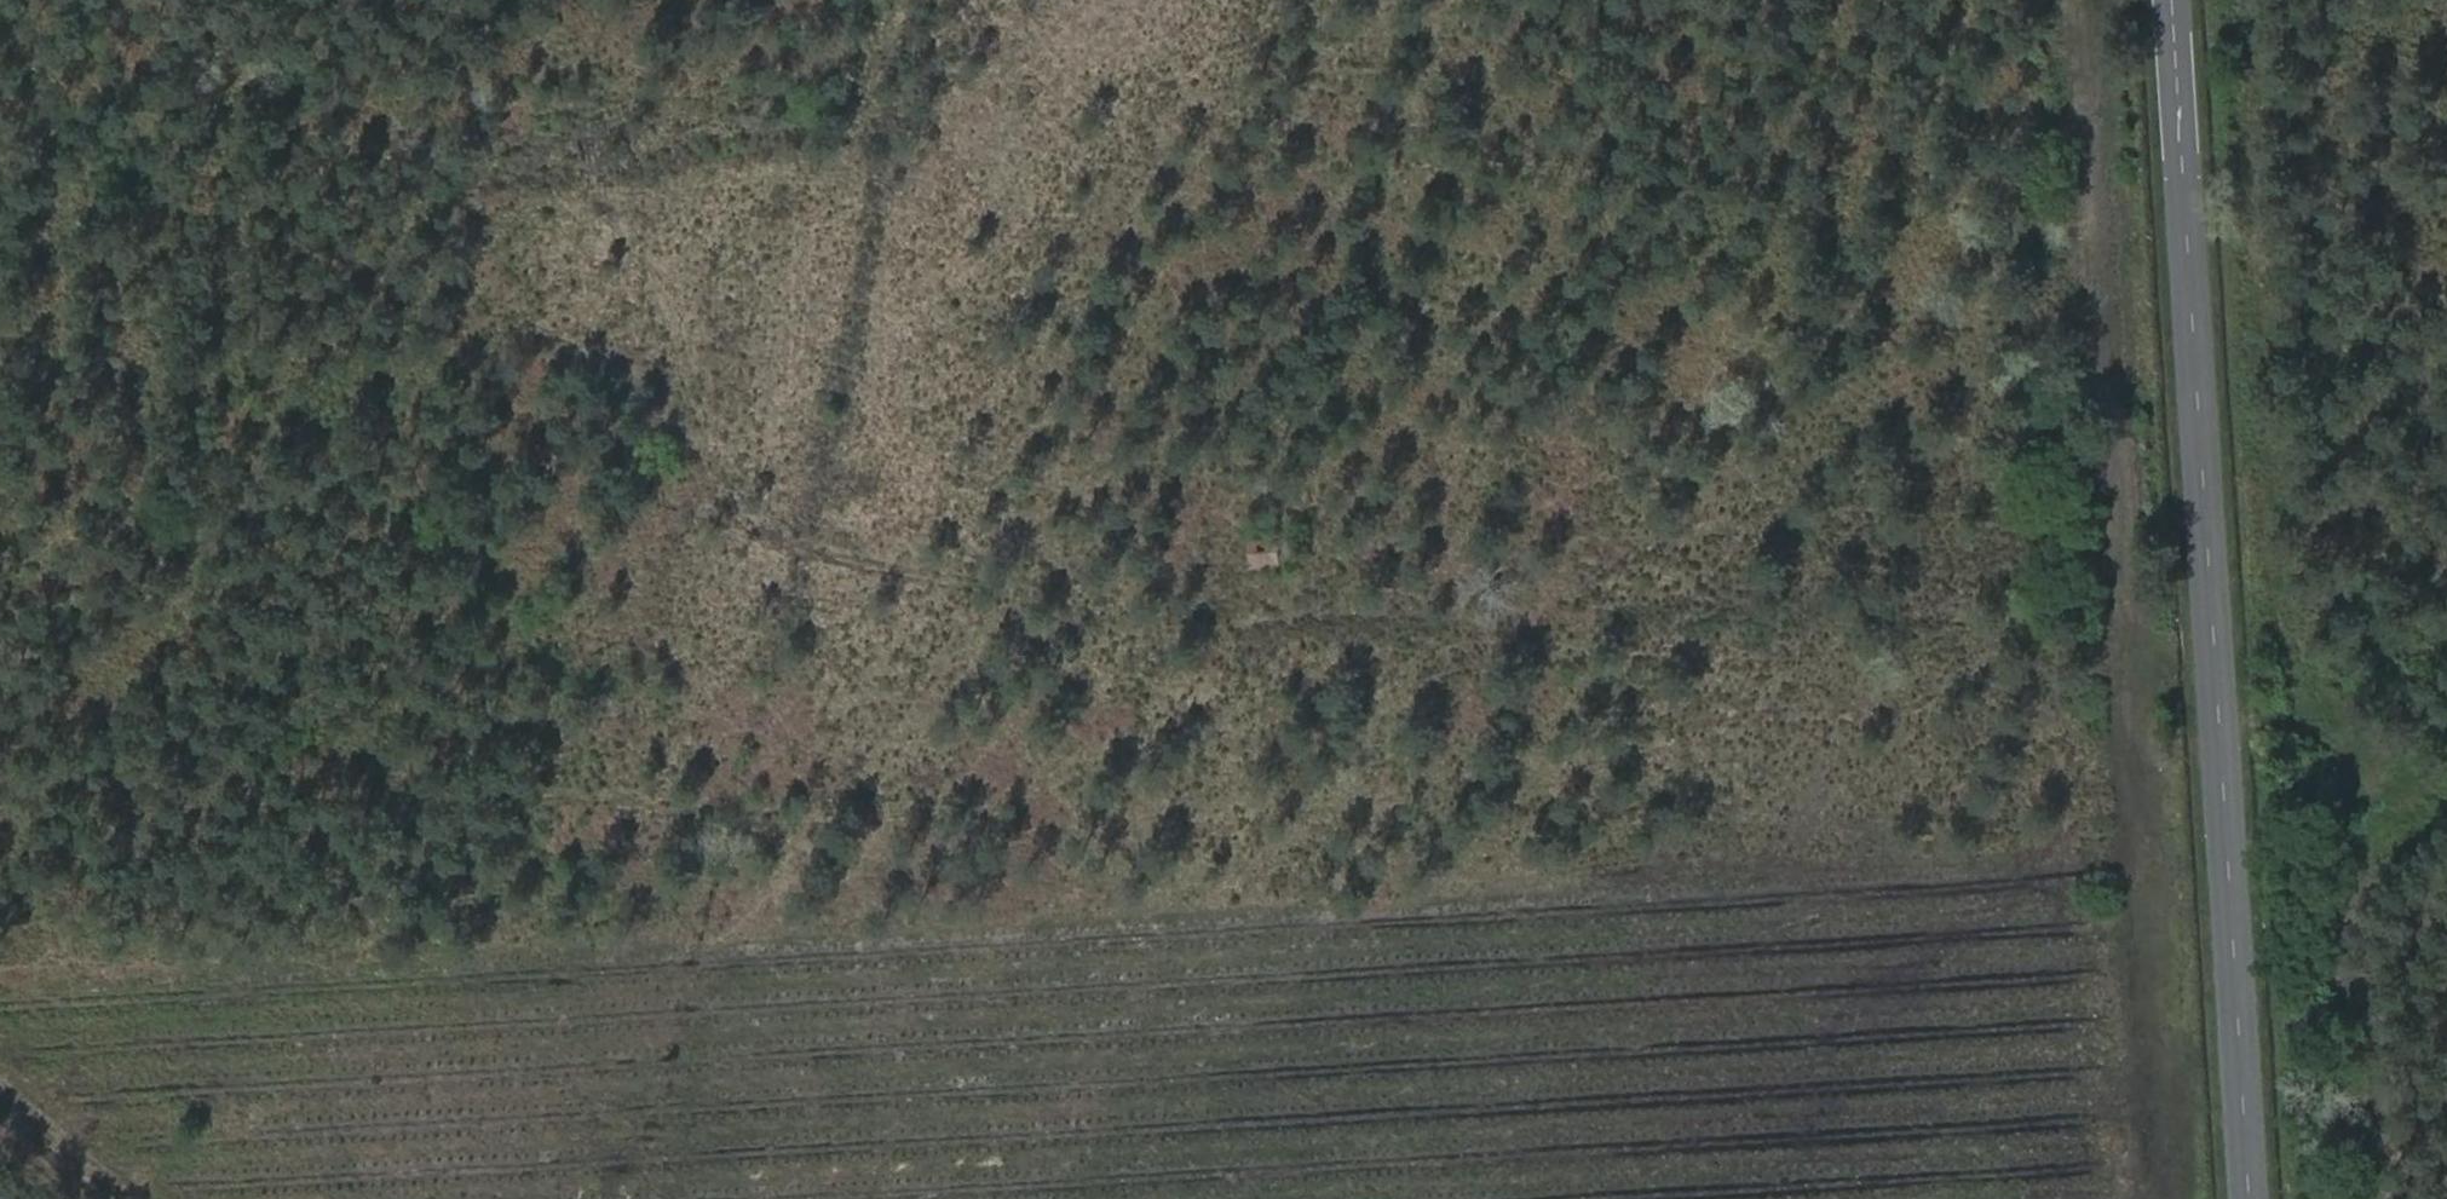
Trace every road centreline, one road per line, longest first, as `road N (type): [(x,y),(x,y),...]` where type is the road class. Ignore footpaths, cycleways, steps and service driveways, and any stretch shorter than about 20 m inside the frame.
road 1 (secondary): [(2182,0),(2262,1198)]
road 2 (track): [(0,1094),(116,1198)]

